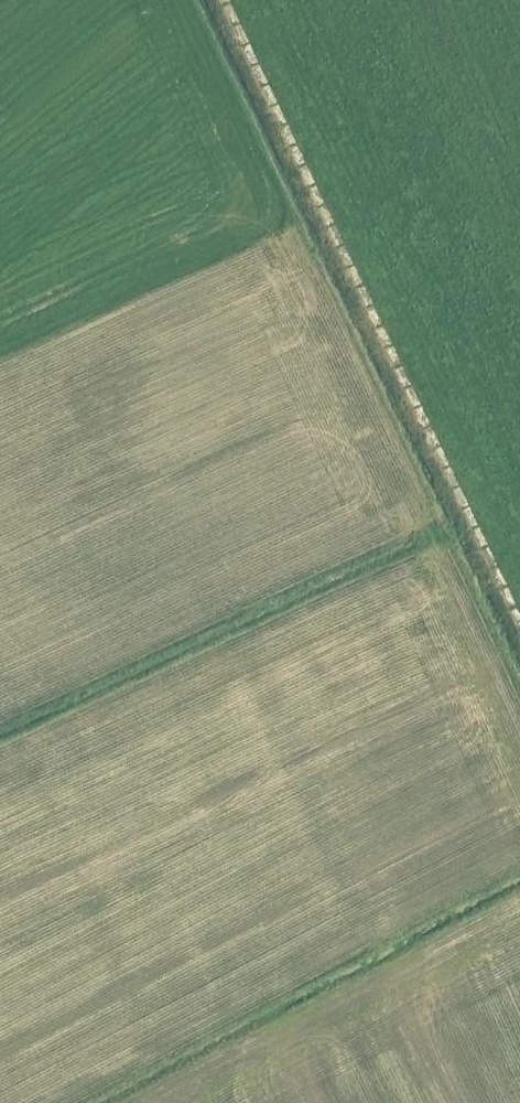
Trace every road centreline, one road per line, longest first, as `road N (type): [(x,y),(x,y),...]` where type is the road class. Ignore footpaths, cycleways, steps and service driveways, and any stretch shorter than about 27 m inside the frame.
road 1 (track): [(220,0),(519,638)]

